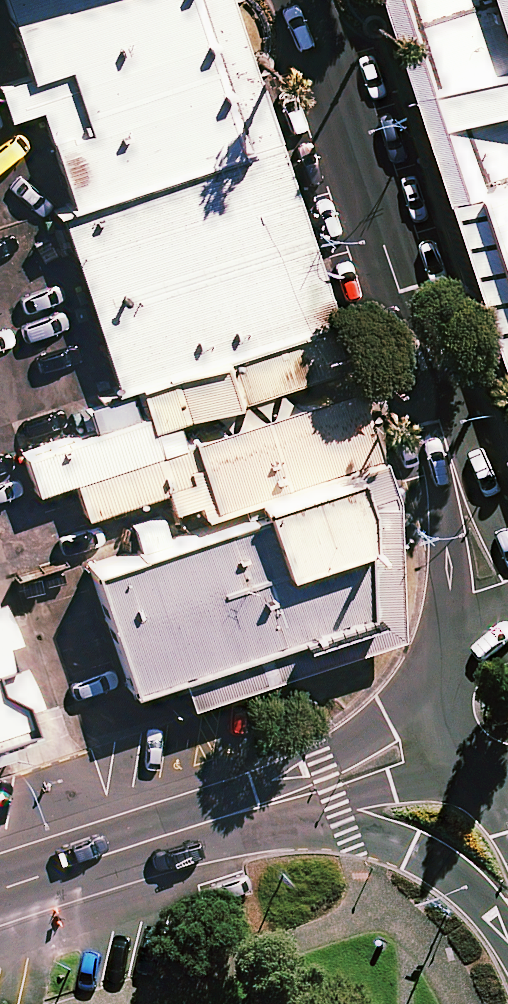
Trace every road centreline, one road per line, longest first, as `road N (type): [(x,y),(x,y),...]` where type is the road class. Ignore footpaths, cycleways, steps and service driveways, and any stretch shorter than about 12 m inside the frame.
road 1 (secondary): [(301,0),(450,442)]
road 2 (secondary): [(507,939),(498,918),(451,875),(409,848),(345,826),(280,819)]
road 3 (tertiary): [(242,814),(0,891)]
road 4 (tertiary): [(242,814),(434,690)]
road 5 (secondary): [(447,657),(450,537),(442,473),(450,442)]
road 6 (tertiary): [(459,761),(280,819)]

